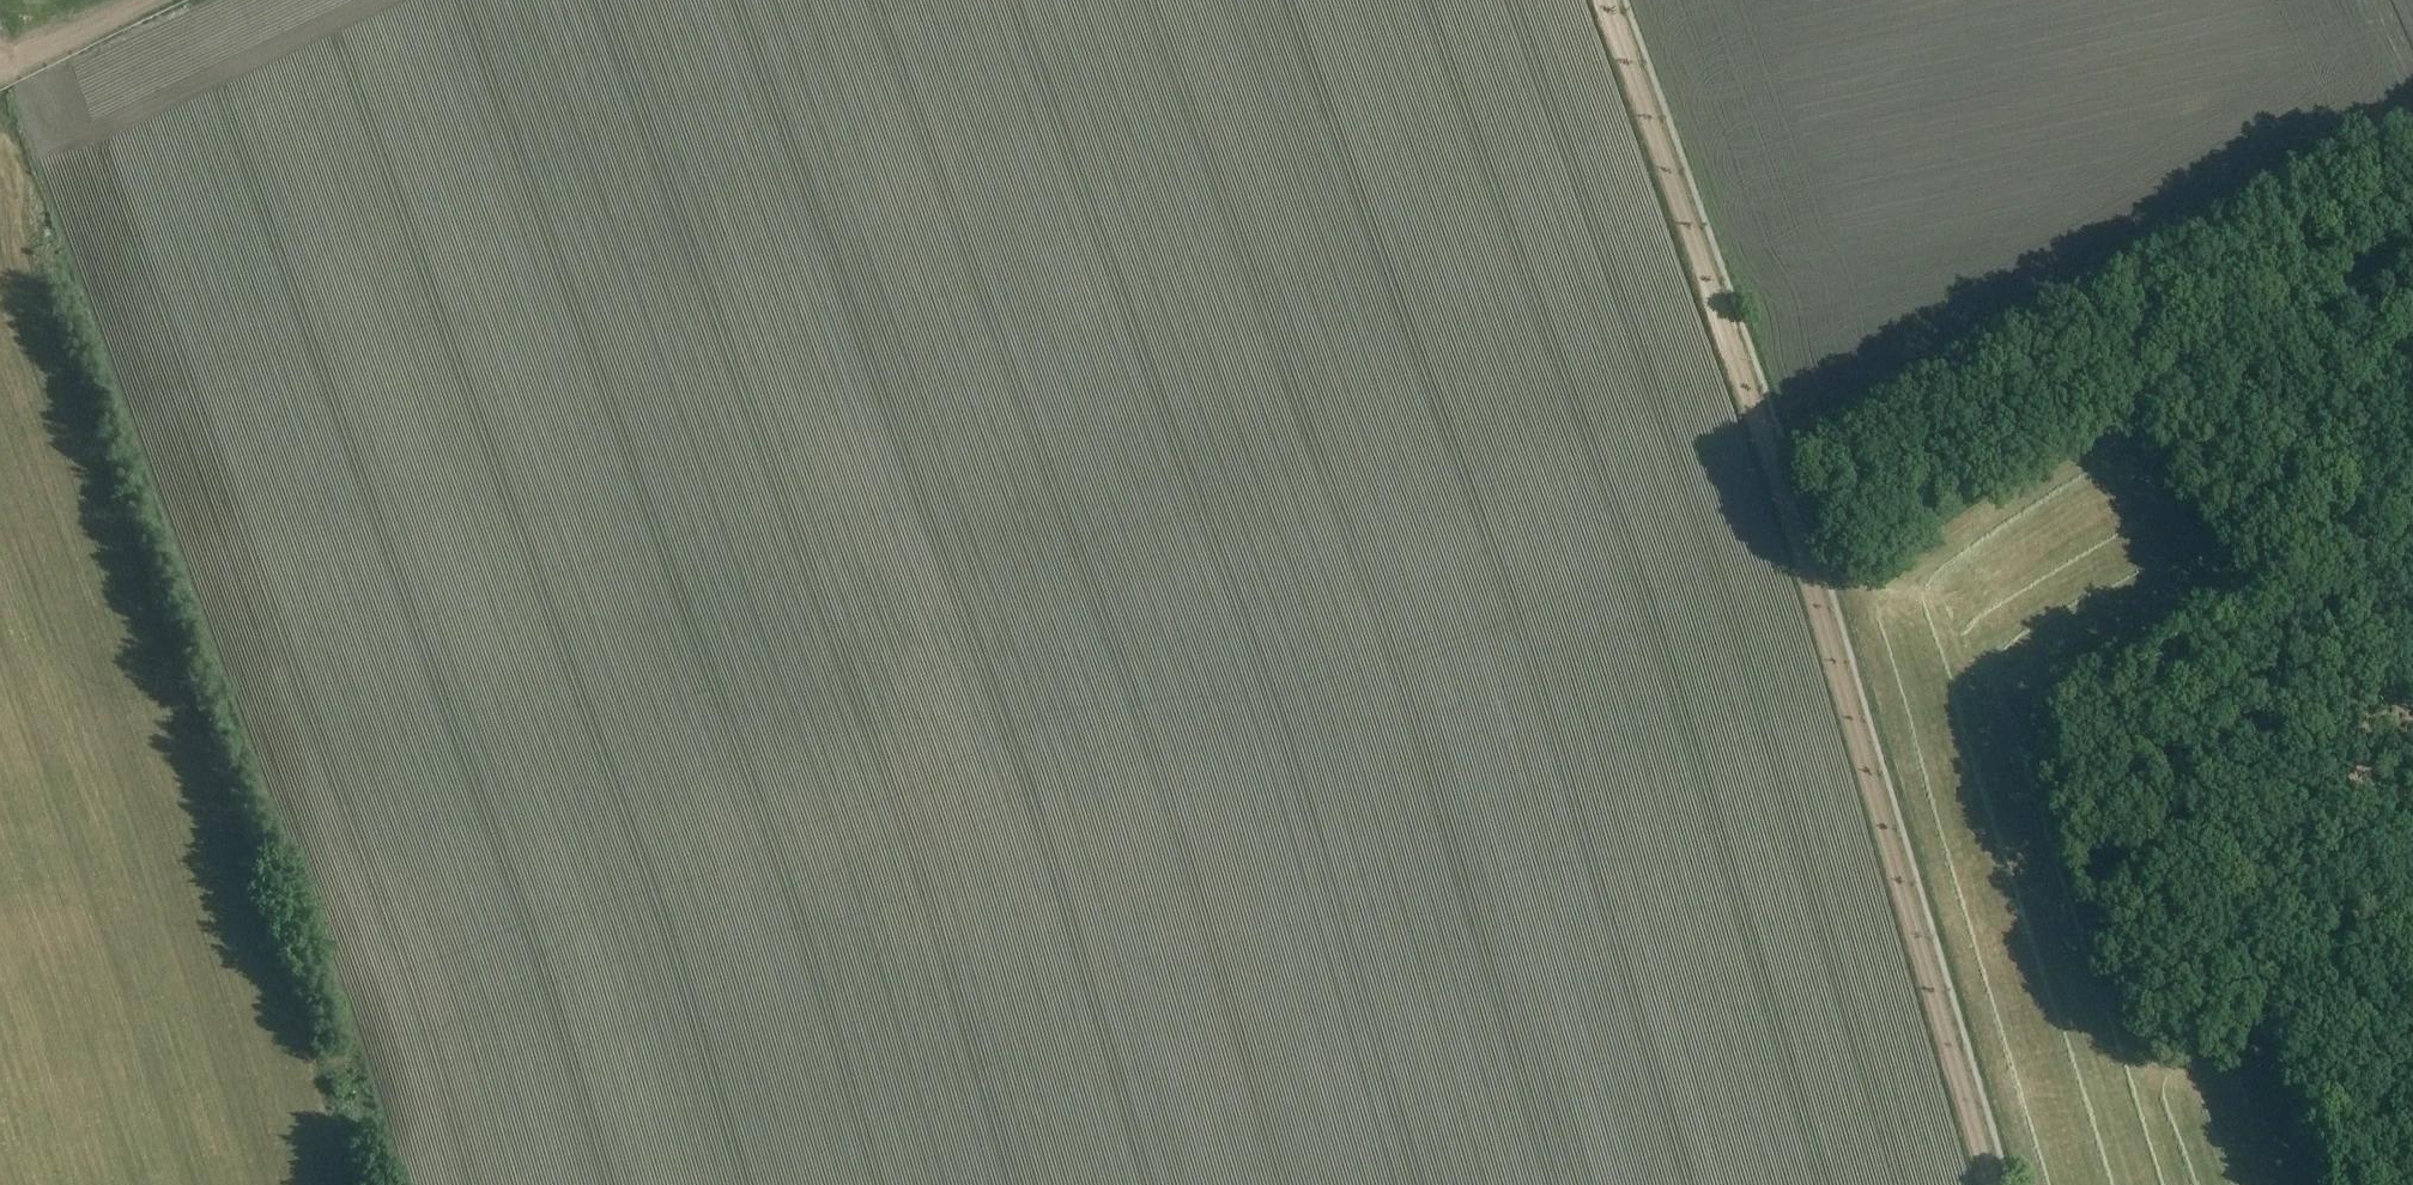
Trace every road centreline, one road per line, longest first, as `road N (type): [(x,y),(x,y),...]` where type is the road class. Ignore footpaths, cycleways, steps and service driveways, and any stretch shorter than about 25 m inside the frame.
road 1 (track): [(1613,0),(1840,666),(1997,1184)]
road 2 (track): [(0,71),(144,0)]

